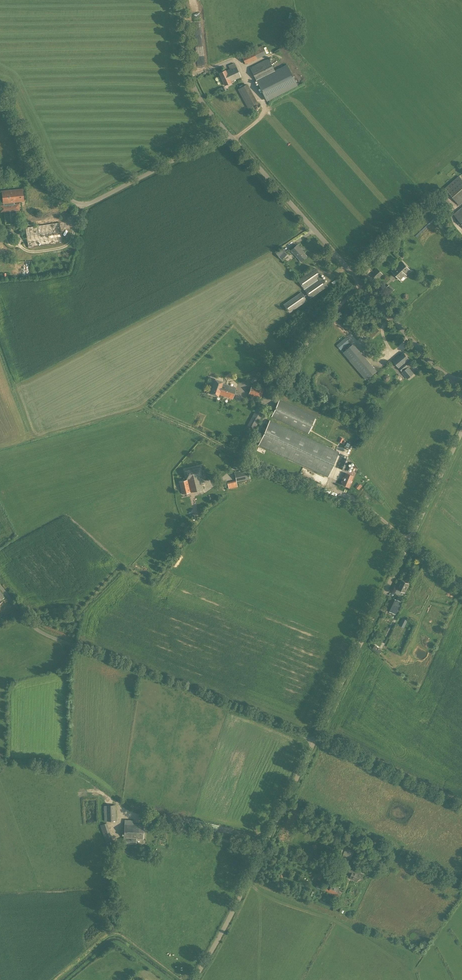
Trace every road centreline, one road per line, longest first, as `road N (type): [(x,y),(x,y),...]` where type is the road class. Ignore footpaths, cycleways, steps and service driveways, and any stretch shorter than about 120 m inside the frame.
road 1 (unclassified): [(314,742),(50,635),(0,586)]
road 2 (unclassified): [(314,742),(461,431)]
road 3 (tertiary): [(450,379),(228,133)]
road 4 (tertiary): [(228,133),(84,204),(43,177),(0,91)]
road 5 (track): [(262,850),(124,813),(98,891),(106,936)]
road 6 (unclassified): [(193,979),(314,742)]
road 7 (unclassified): [(228,133),(191,83),(178,0)]

